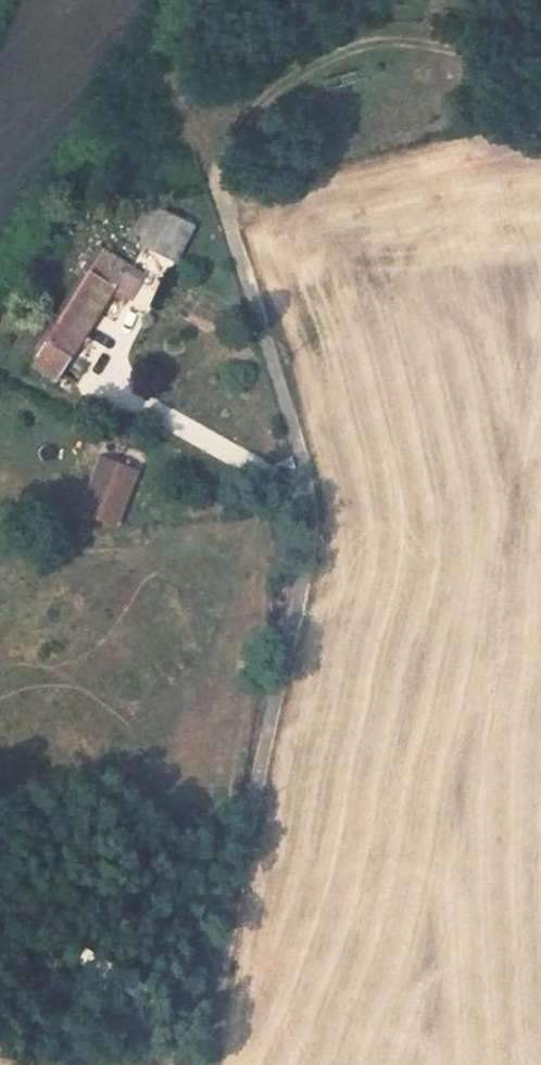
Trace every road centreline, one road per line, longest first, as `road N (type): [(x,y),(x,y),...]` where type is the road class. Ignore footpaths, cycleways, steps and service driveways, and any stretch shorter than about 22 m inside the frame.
road 1 (unclassified): [(201,1064),(307,509),(300,459),(217,186)]

